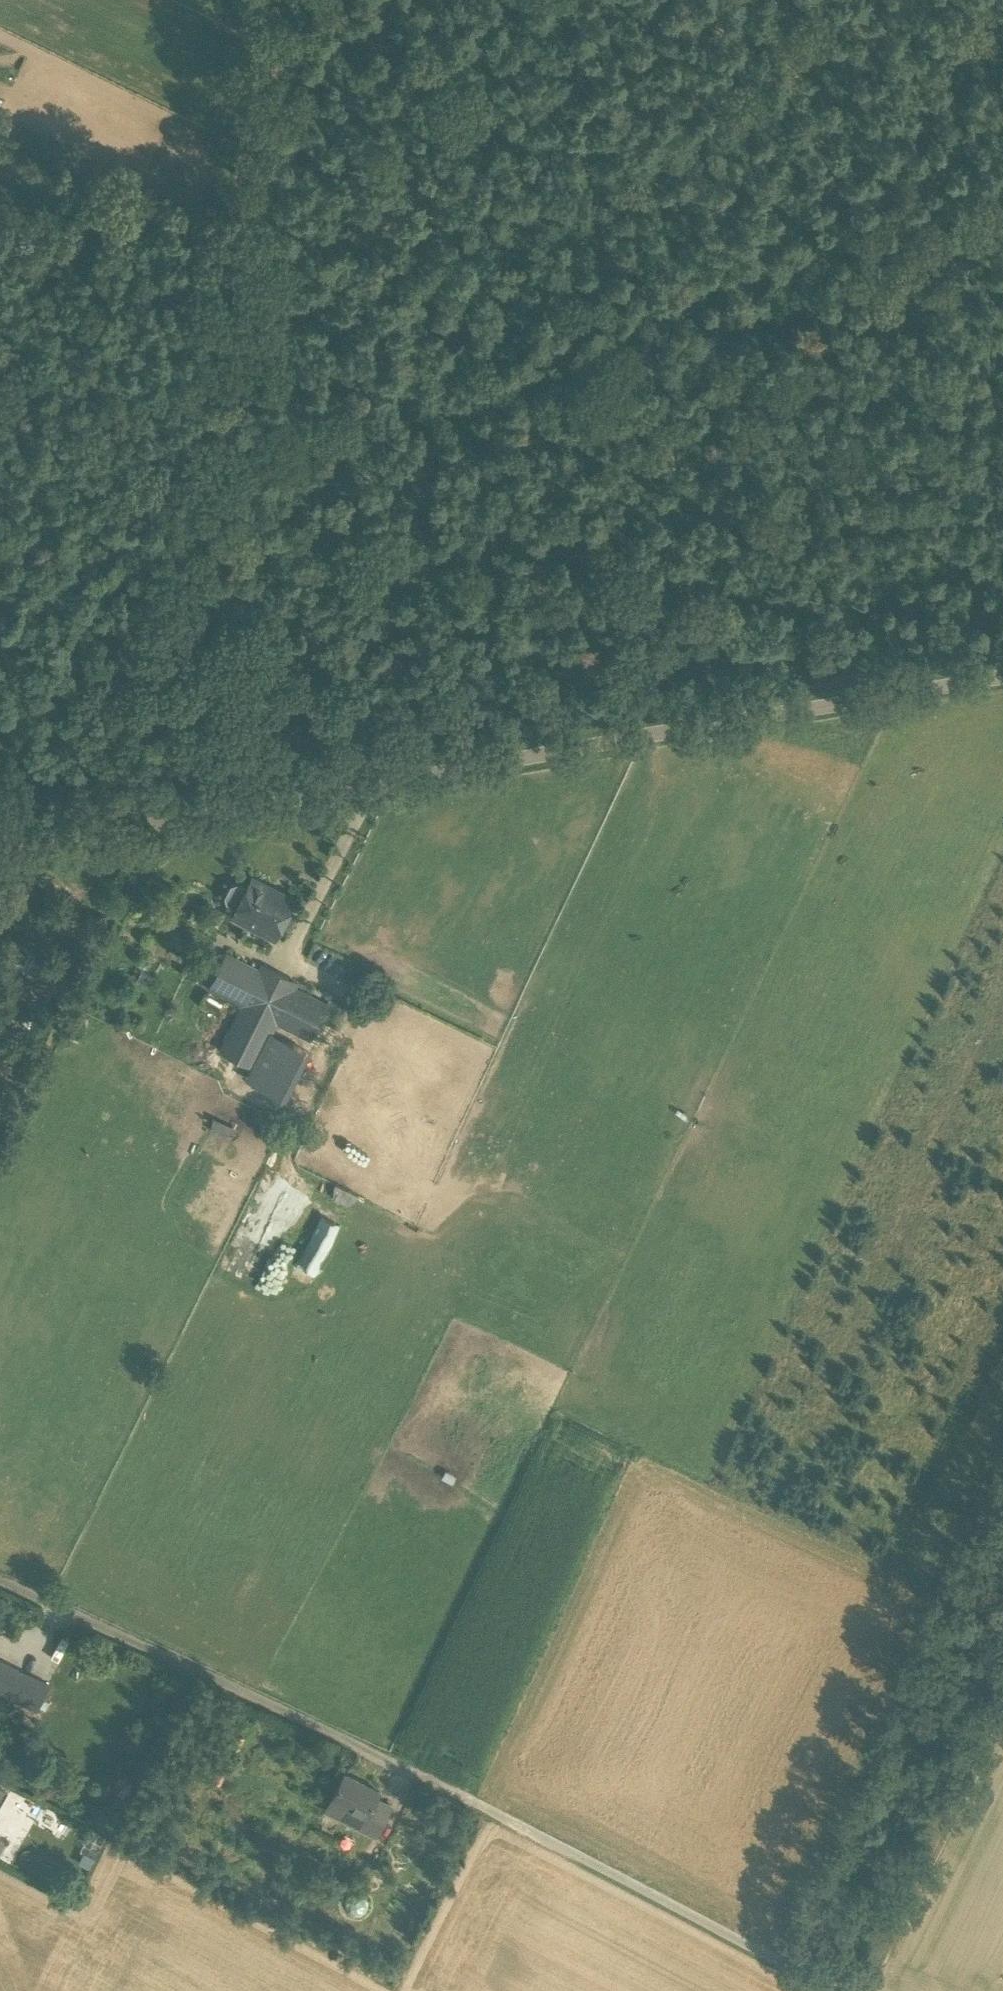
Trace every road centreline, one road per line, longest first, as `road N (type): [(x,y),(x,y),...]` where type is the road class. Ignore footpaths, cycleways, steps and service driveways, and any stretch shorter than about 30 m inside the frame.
road 1 (unclassified): [(0,846),(1002,673)]
road 2 (unclassified): [(842,1990),(418,1774),(0,1582)]
road 3 (track): [(230,470),(1002,282)]

